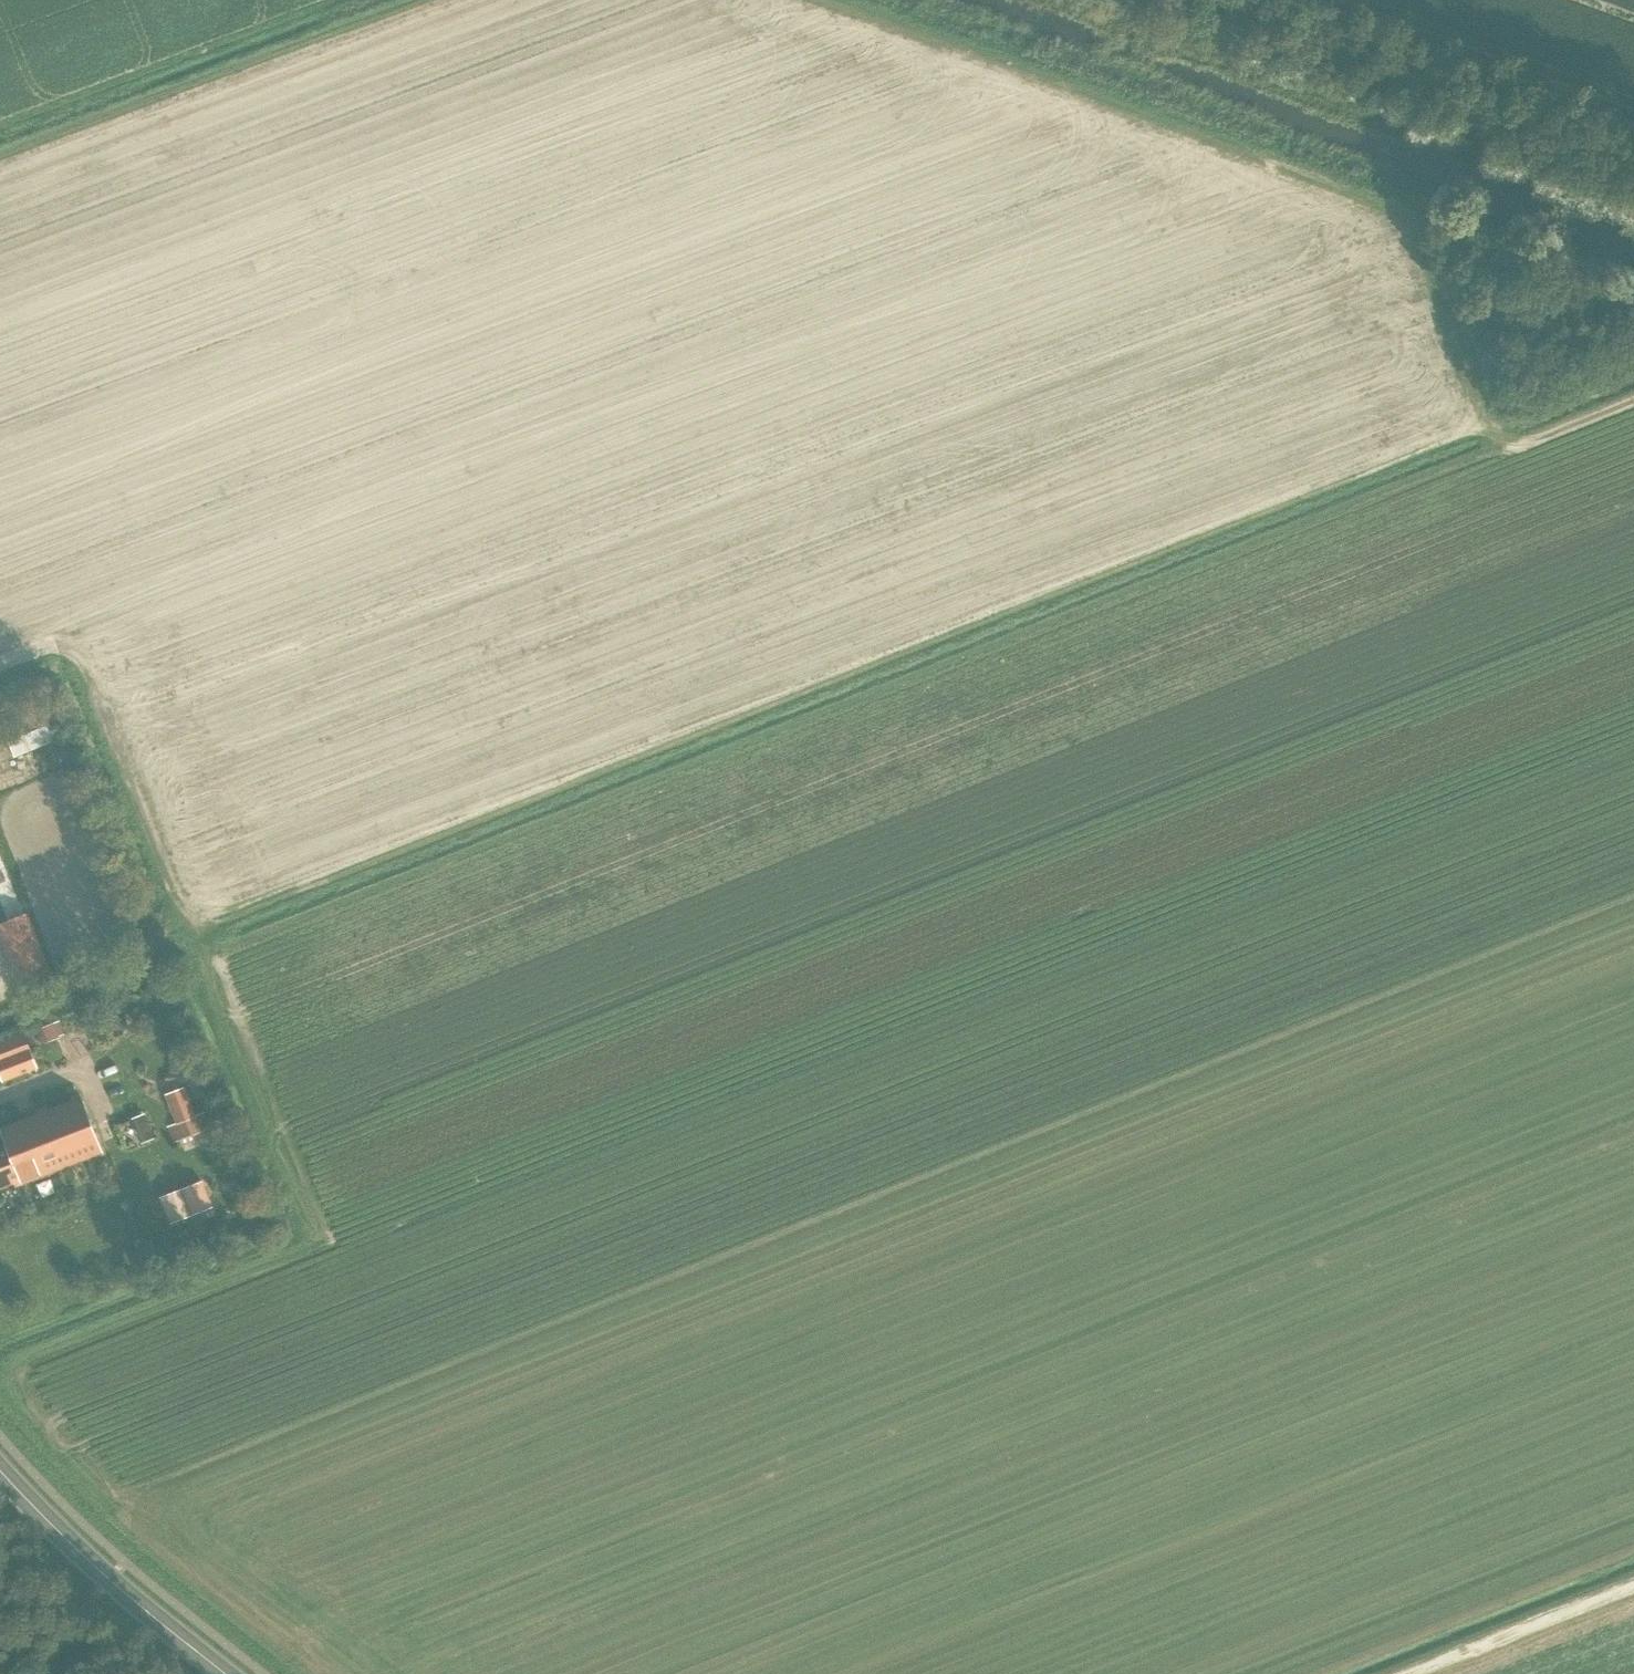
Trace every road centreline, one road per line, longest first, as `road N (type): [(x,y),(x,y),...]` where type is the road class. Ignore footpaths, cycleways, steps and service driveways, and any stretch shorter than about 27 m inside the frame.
road 1 (secondary): [(228,1673),(107,1579),(0,1473)]

